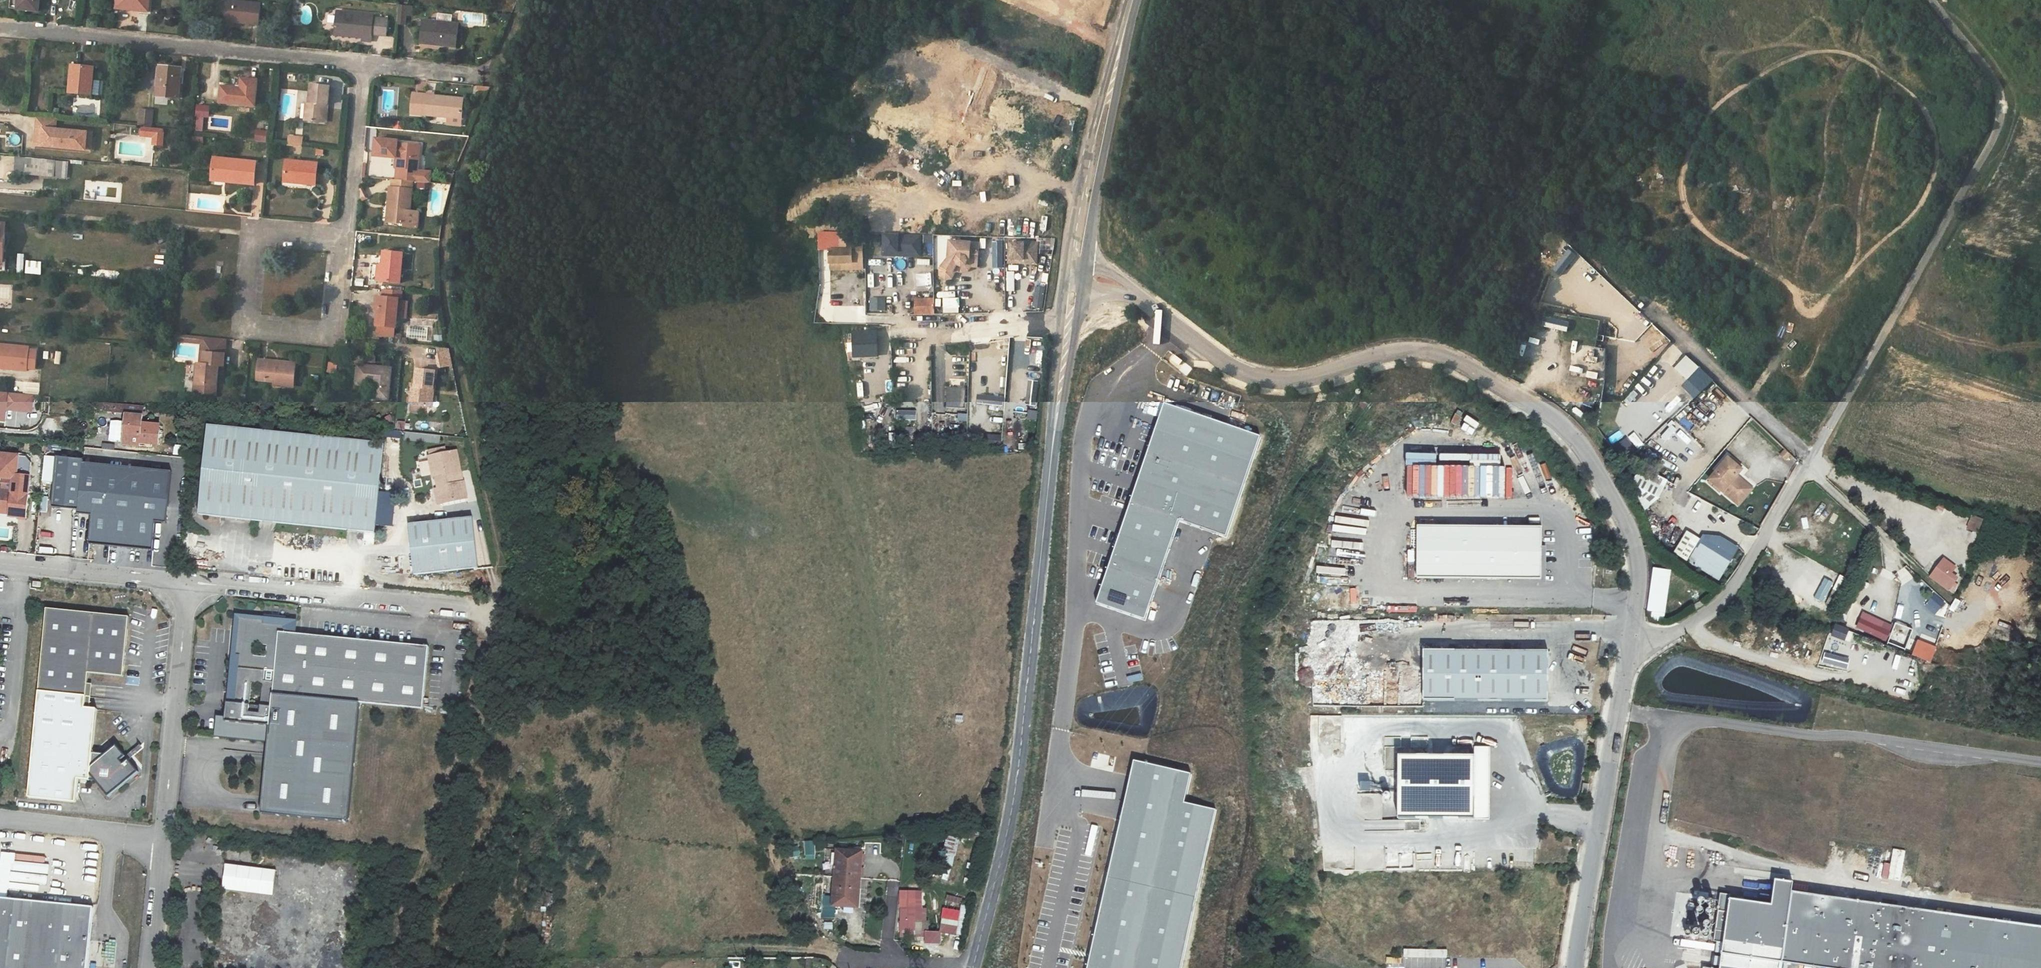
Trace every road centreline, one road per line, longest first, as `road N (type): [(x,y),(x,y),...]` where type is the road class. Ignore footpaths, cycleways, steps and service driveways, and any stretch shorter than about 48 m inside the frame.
road 1 (unclassified): [(1627,651),(1693,625),(1742,576),(1995,140),(1999,110),(1988,75),(1934,0)]
road 2 (unclassified): [(1627,651),(1638,584),(1630,534),(1572,436),(1505,388),(1436,354),(1390,352),(1309,379),(1260,379),(1211,354),(1121,286),(1073,277)]
road 3 (tertiary): [(973,967),(1015,792),(1073,277)]
road 4 (unclassified): [(189,583),(151,967)]
road 5 (residential): [(362,66),(0,26)]
road 6 (unclassified): [(1574,967),(1627,651)]
road 7 (unclassified): [(483,612),(189,583)]
road 8 (tertiary): [(1073,277),(1133,0)]
road 9 (residential): [(341,243),(332,334),(244,325),(254,234)]
road 10 (track): [(1693,625),(1716,644),(1824,677),(1885,669)]
road 11 (track): [(1807,464),(1952,601)]
road 12 (unclassified): [(189,583),(0,563)]
road 13 (residential): [(362,66),(341,243)]

